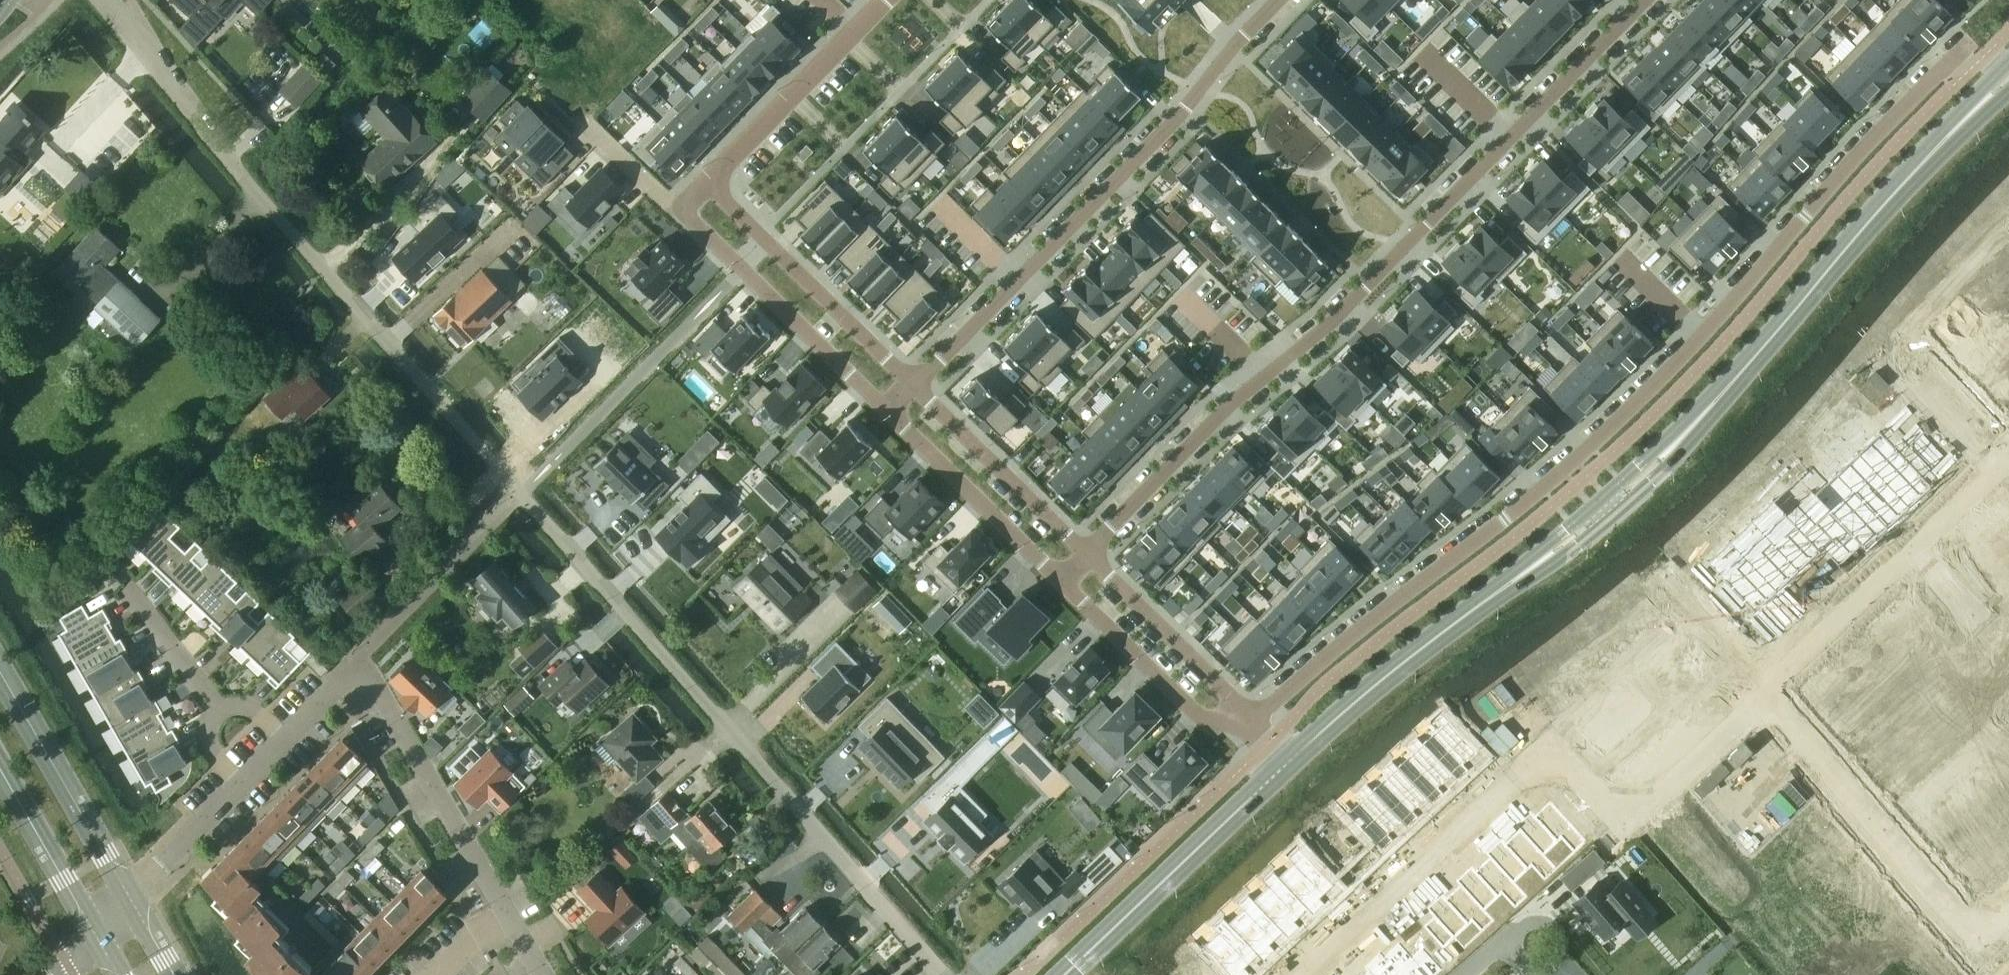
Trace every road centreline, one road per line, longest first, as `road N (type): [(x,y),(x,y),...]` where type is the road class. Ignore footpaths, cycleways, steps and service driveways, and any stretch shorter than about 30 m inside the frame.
road 1 (unclassified): [(945,974),(358,315),(106,0)]
road 2 (residential): [(2000,71),(1962,47),(1621,415),(1245,725)]
road 3 (residential): [(1083,554),(1232,402),(1335,317),(1643,0)]
road 4 (residential): [(1766,696),(1622,823),(1551,744),(1307,974)]
road 5 (secondary): [(1604,510),(1969,116)]
road 6 (residential): [(1277,0),(1187,107),(912,386)]
road 7 (secondary): [(1285,764),(1604,510)]
road 8 (residential): [(283,739),(363,659),(504,911)]
road 9 (residential): [(2008,917),(1976,946),(1766,696)]
road 10 (residential): [(2008,448),(1766,696)]
road 11 (secondary): [(1065,974),(1285,764)]
road 12 (secondary): [(129,904),(0,676)]
road 13 (residential): [(1766,696),(1604,510)]
road 14 (residential): [(1060,578),(1216,729),(1245,725)]
road 15 (residential): [(887,410),(1060,578)]
road 16 (residential): [(1083,554),(912,386)]
road 17 (residential): [(1245,725),(1239,702),(1083,554)]
road 18 (residential): [(857,29),(707,186)]
road 19 (residential): [(912,386),(766,243)]
road 20 (residential): [(742,270),(887,410)]
road 21 (secondary): [(0,772),(94,937)]
road 22 (residential): [(129,904),(239,786)]
road 23 (residential): [(217,708),(125,585)]

